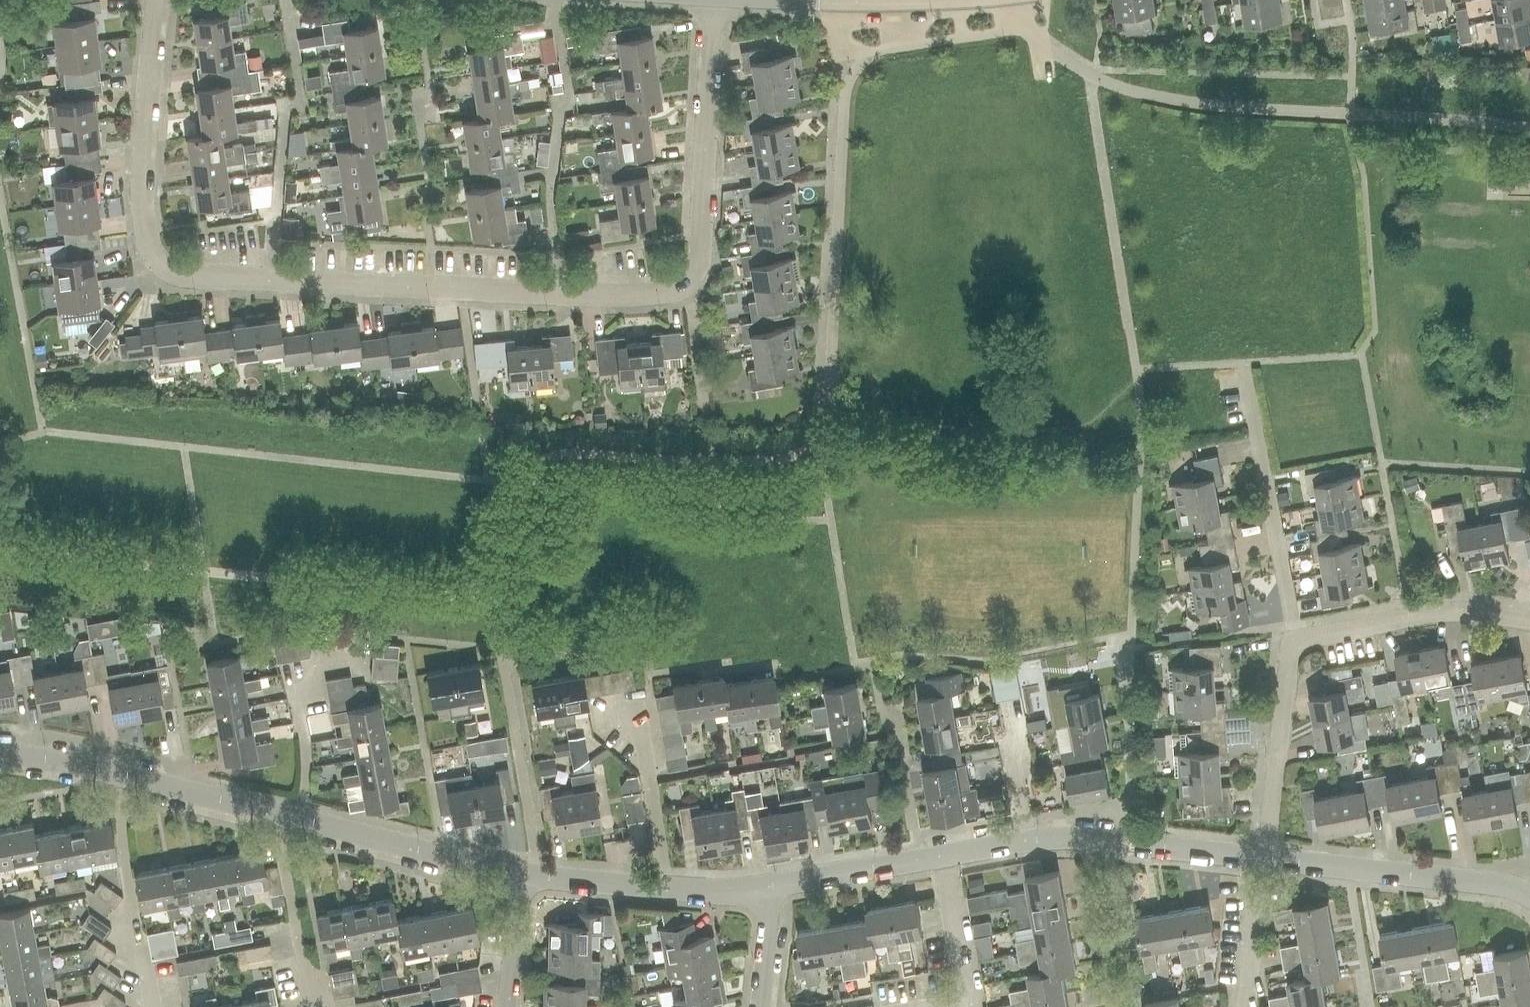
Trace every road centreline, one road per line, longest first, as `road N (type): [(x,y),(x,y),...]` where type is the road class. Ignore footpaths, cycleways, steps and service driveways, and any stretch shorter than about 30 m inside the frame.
road 1 (residential): [(171,272),(675,289),(699,263),(710,0)]
road 2 (residential): [(527,877),(93,770),(0,760)]
road 3 (residential): [(1263,856),(1052,836),(947,855)]
road 4 (residential): [(171,272),(149,249),(143,198),(164,0)]
road 5 (residential): [(1293,638),(1242,370)]
road 6 (residential): [(1529,893),(1263,856)]
road 7 (residential): [(1529,622),(1447,612),(1293,638)]
road 8 (residential): [(1263,856),(1293,638)]
road 9 (residential): [(670,888),(637,704)]
road 10 (residential): [(947,855),(765,889)]
road 11 (residential): [(967,1006),(947,855)]
road 12 (residential): [(1248,1006),(1263,856)]
road 13 (residential): [(670,888),(527,877)]
road 14 (residential): [(511,1006),(527,877)]

